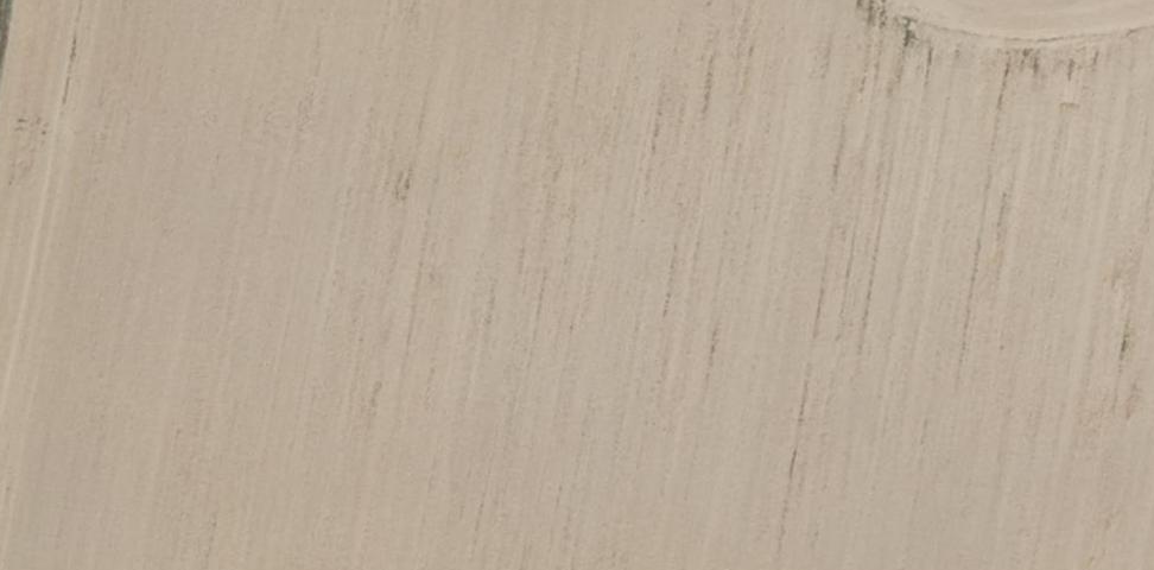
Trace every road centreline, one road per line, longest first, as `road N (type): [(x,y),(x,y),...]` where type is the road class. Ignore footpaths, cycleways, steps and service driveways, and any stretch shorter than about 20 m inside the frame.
road 1 (track): [(25,0),(0,154)]

